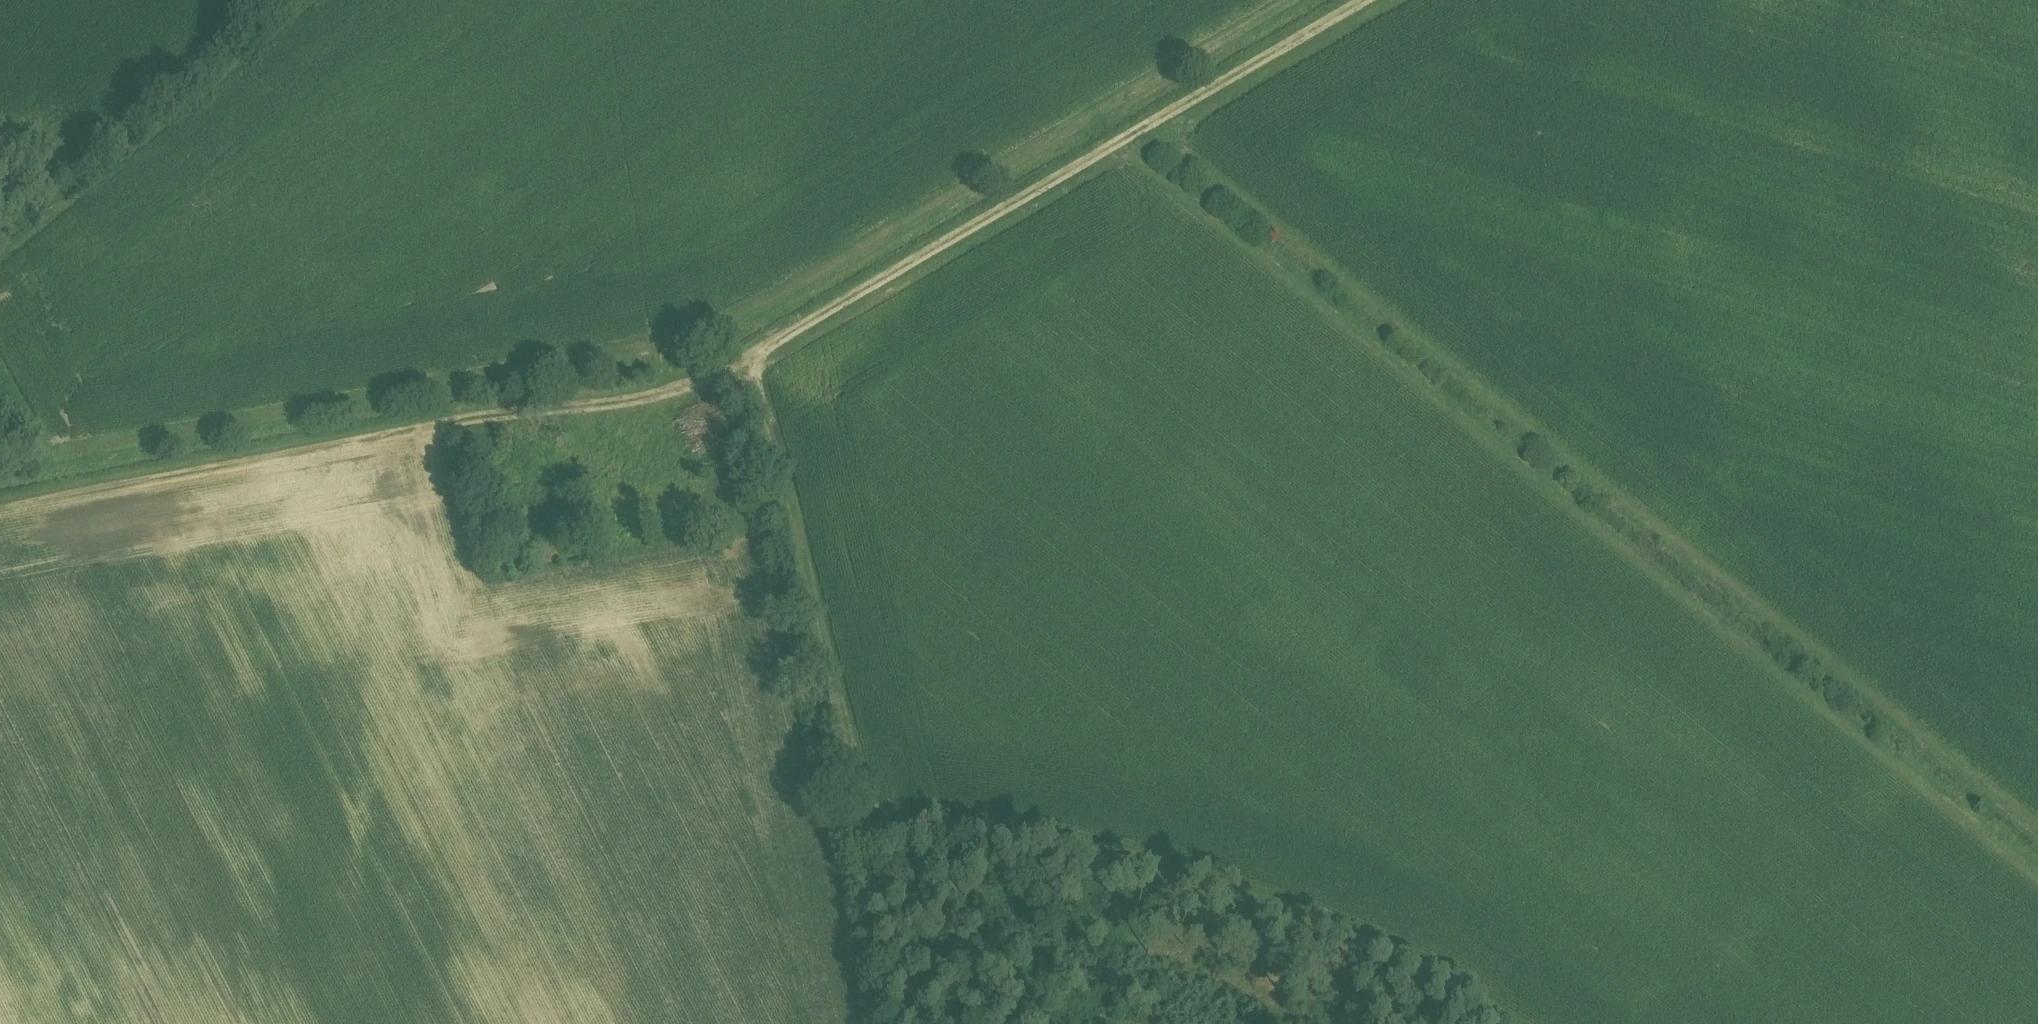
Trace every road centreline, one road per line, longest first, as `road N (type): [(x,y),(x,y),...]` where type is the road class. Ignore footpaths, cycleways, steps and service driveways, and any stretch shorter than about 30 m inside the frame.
road 1 (track): [(1377,0),(762,353)]
road 2 (track): [(790,337),(911,787)]

